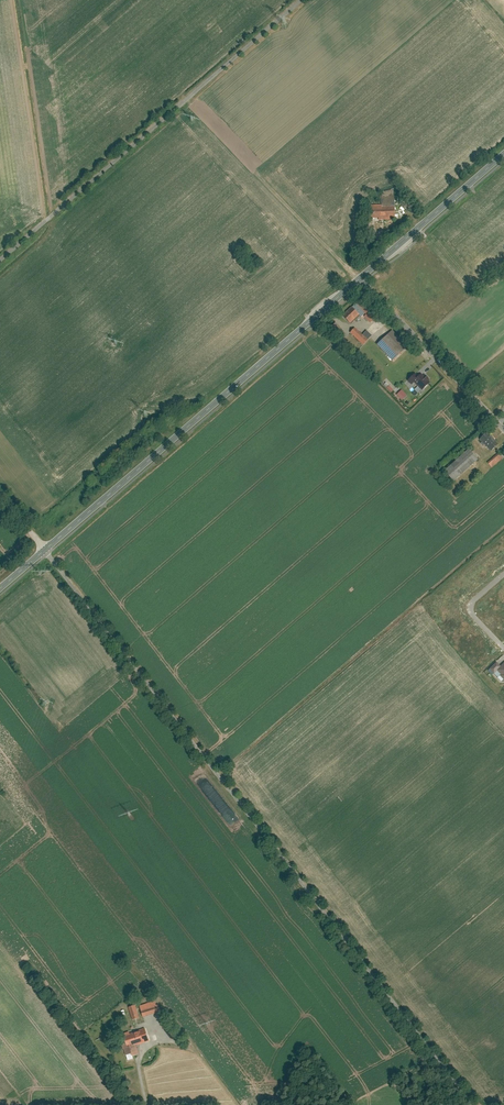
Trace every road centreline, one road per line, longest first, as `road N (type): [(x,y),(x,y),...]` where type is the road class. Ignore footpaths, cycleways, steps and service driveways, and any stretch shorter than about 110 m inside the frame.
road 1 (unclassified): [(472,1104),(45,549)]
road 2 (secondary): [(360,280),(45,549)]
road 3 (unclassified): [(303,0),(0,262)]
road 4 (residential): [(360,280),(503,429)]
road 5 (secondary): [(503,155),(360,280)]

